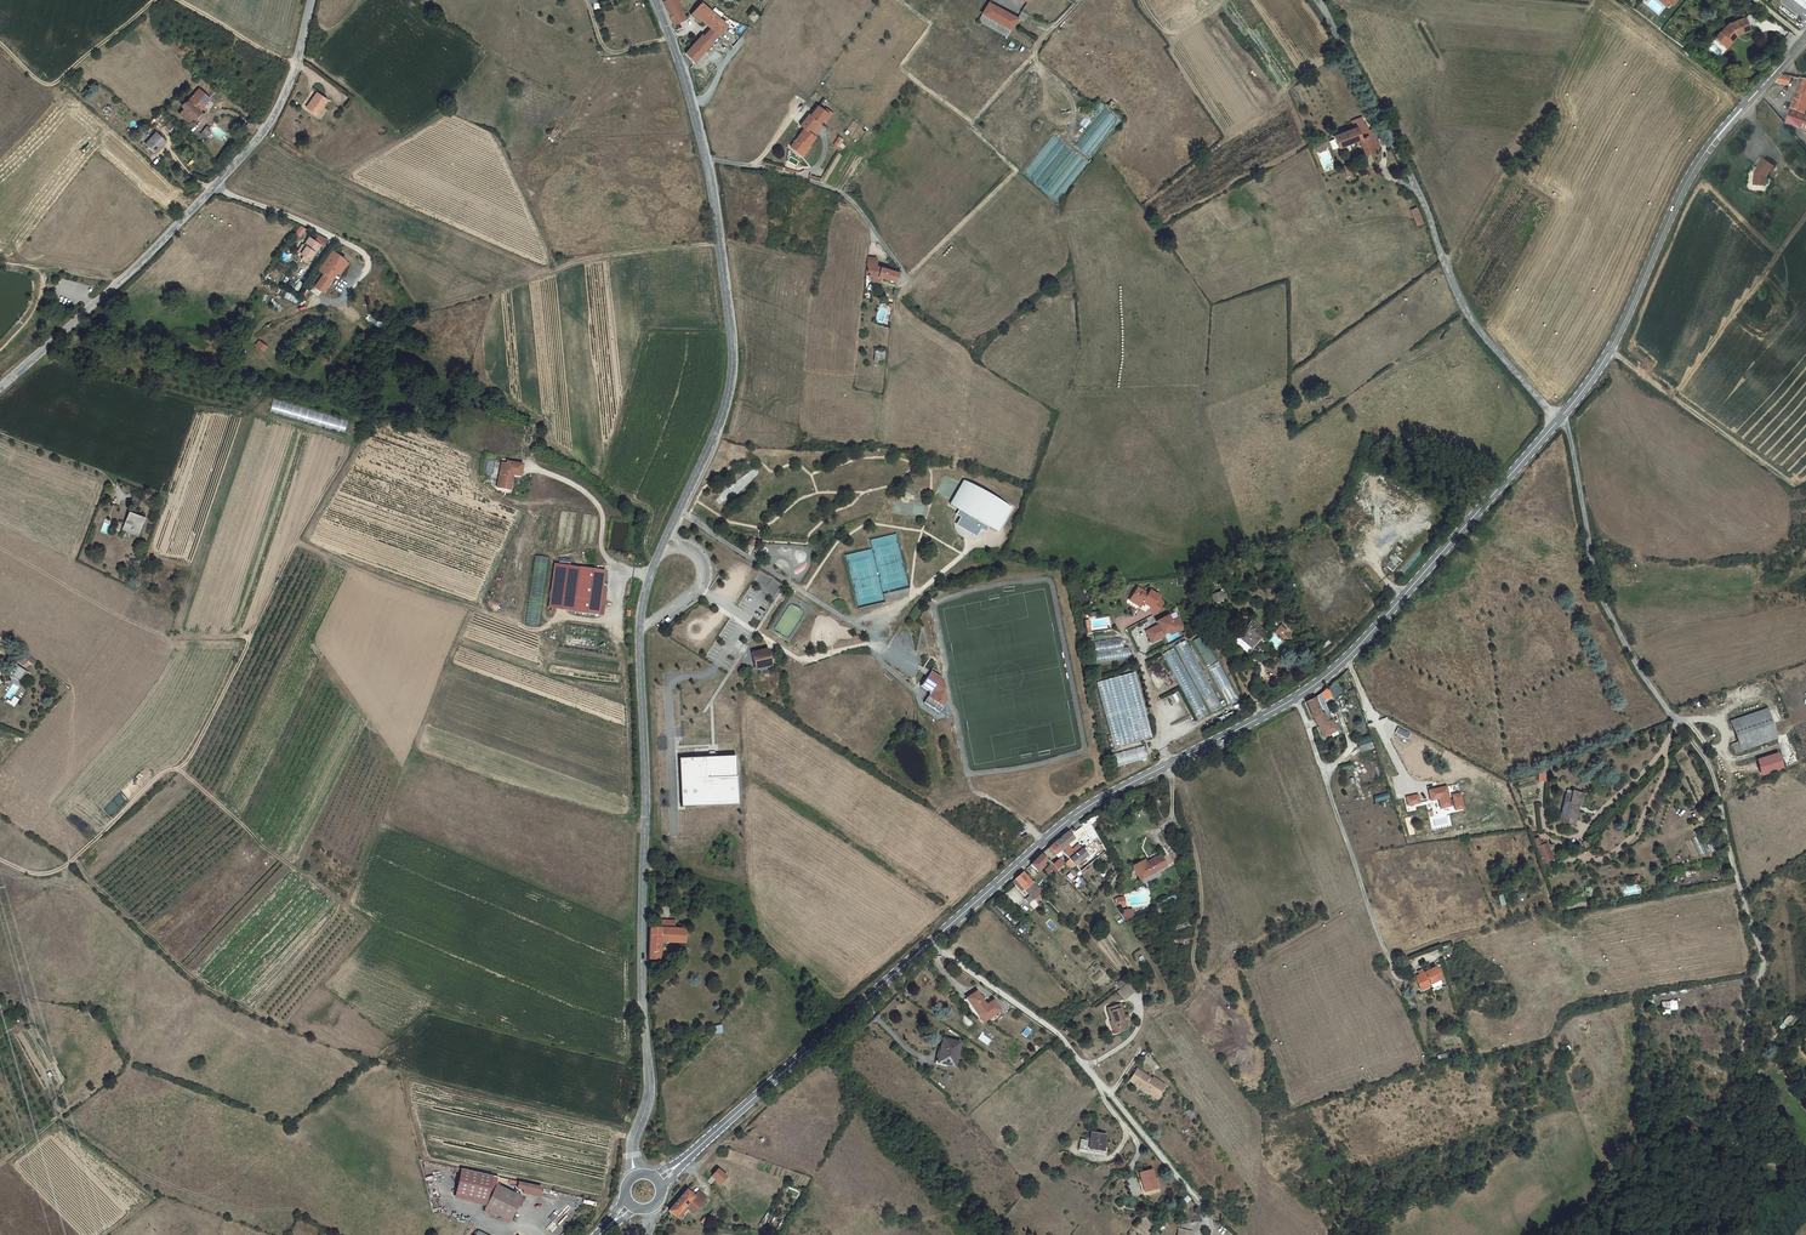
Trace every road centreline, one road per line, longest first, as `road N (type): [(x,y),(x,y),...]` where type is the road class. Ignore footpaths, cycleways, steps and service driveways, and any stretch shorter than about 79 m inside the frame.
road 1 (tertiary): [(655,0),(709,175),(732,359),(721,419),(659,554),(641,619),(650,1091),(632,1149)]
road 2 (track): [(0,859),(34,873),(55,871),(189,757),(295,546),(538,630),(606,623),(628,570)]
road 3 (secondary): [(1558,421),(1332,671),(1073,817),(929,943)]
road 4 (unclassified): [(312,0),(299,59),(268,125),(124,277),(0,388)]
road 5 (unclassified): [(1318,0),(1425,207),(1459,300),(1558,421)]
road 6 (secondary): [(1805,36),(1705,151),(1603,359),(1558,421)]
road 7 (track): [(1725,1126),(1764,964),(1714,780),(1678,724)]
road 8 (secondary): [(929,943),(693,1152)]
road 9 (residential): [(929,943),(1057,1032),(1108,1092)]
road 10 (track): [(1625,1160),(1664,1108),(1675,1105),(1689,1105),(1765,1154),(1805,1154)]
road 11 (track): [(1172,817),(1192,842),(1198,868),(1193,956),(1202,983)]
road 12 (track): [(1052,29),(1035,56),(1070,96),(1068,139)]
road 13 (track): [(0,263),(119,282)]

